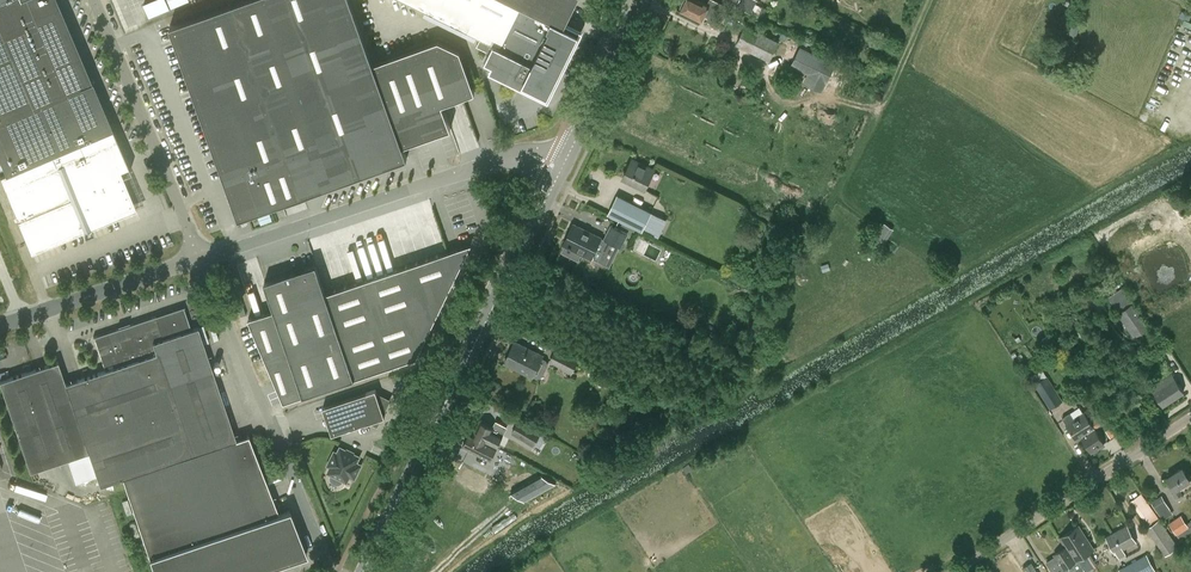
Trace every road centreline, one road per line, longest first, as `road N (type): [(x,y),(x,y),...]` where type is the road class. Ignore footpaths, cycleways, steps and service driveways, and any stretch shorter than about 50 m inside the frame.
road 1 (secondary): [(363,571),(561,167)]
road 2 (unclassified): [(330,563),(200,259)]
road 3 (unclassified): [(200,259),(502,159)]
road 4 (unclassified): [(953,571),(1190,417)]
road 5 (unclassified): [(200,259),(92,0)]
road 6 (track): [(931,0),(885,104),(782,104),(763,74)]
road 7 (unclassified): [(0,325),(200,259)]
road 8 (secondary): [(561,167),(643,0)]

